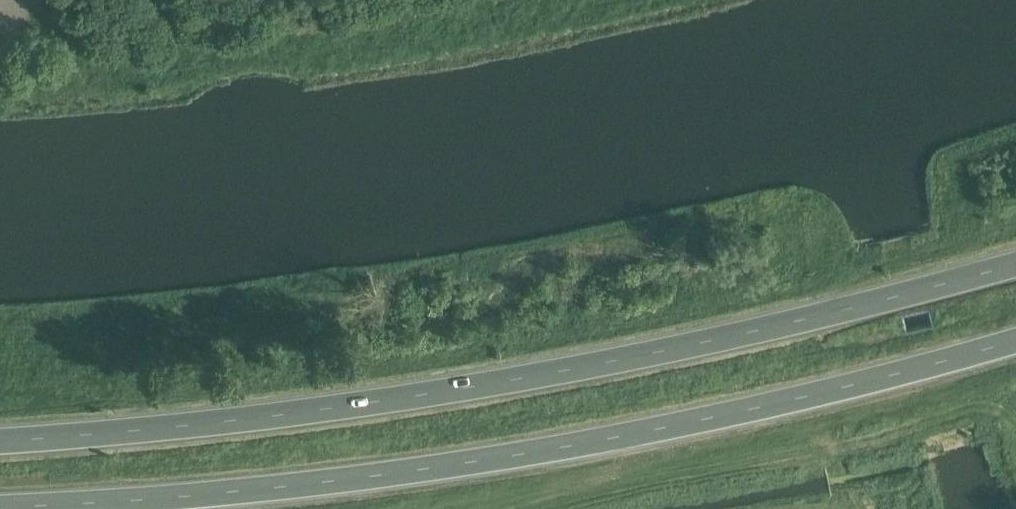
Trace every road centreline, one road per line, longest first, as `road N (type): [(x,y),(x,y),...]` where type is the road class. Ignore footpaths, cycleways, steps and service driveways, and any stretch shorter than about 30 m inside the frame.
road 1 (trunk): [(1015,265),(727,338),(351,409),(0,445)]
road 2 (trunk): [(0,508),(126,503),(446,469),(634,435),(1015,343)]

